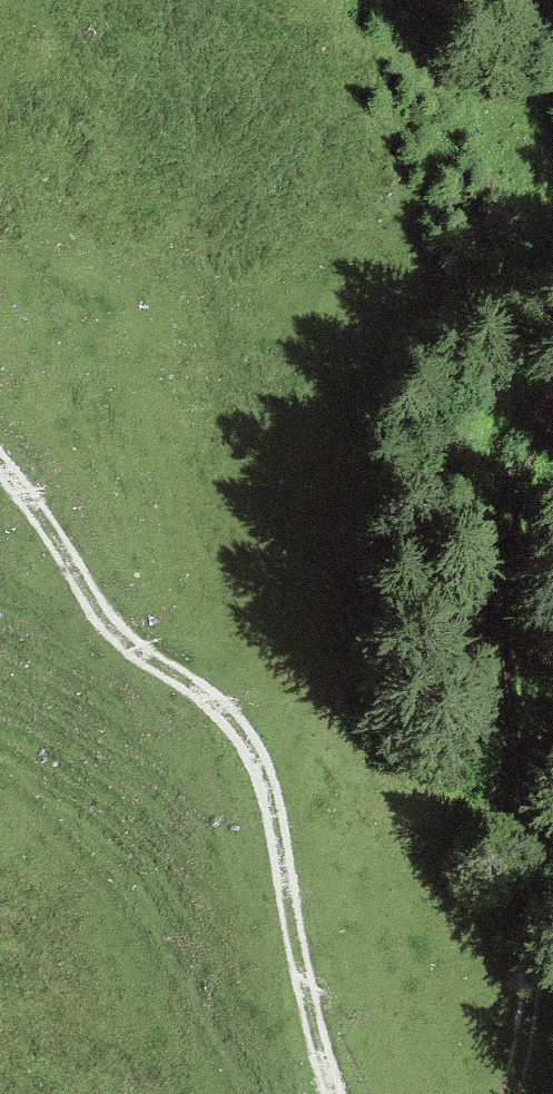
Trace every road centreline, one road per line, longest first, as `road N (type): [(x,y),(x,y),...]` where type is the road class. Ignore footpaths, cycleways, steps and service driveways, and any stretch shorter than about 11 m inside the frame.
road 1 (track): [(0,463),(122,639),(215,701),(246,732),(266,777),(332,1093)]
road 2 (track): [(513,1093),(532,1047),(535,984),(498,628),(502,550),(514,493),(552,419)]

